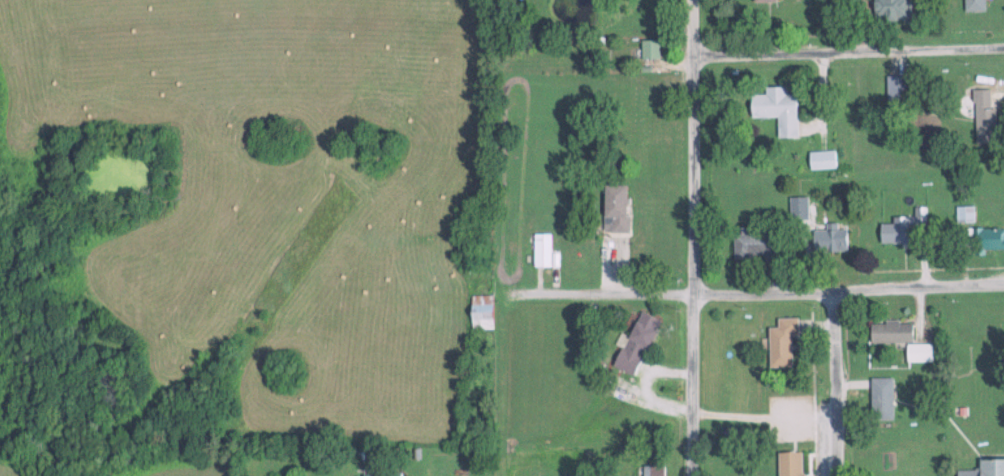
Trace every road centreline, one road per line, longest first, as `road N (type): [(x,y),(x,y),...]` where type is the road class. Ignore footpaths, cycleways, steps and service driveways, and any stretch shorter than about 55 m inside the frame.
road 1 (residential): [(1003,285),(509,297)]
road 2 (residential): [(693,475),(691,0)]
road 3 (residential): [(691,55),(1003,47)]
road 4 (residential): [(837,475),(832,289)]

